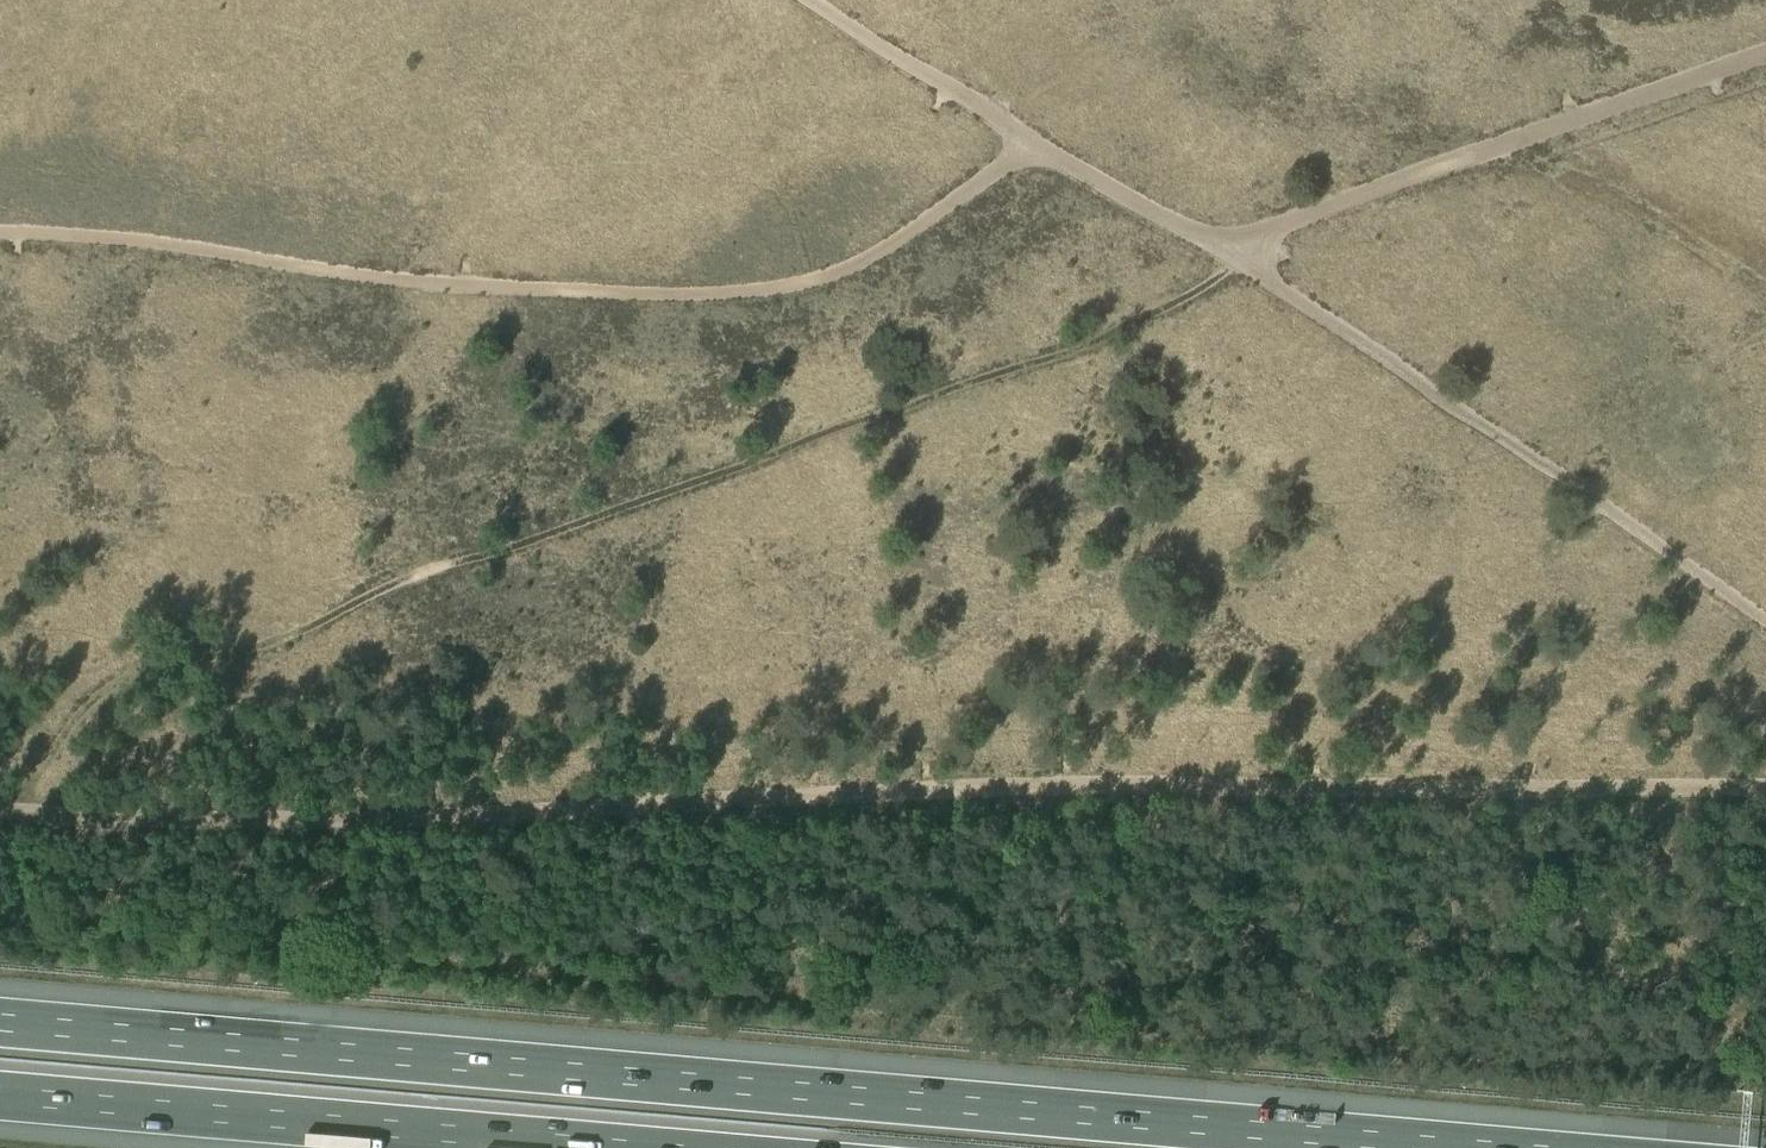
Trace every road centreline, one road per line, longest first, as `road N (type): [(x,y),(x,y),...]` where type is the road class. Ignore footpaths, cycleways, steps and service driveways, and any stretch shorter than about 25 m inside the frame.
road 1 (track): [(15,811),(51,751),(130,675),(253,654),(403,578),(533,541),(1051,356),(1208,286),(1280,225),(1765,53)]
road 2 (track): [(0,810),(435,818),(1121,783),(1765,789)]
road 3 (motorway): [(1418,1147),(0,1027)]
road 4 (track): [(809,0),(1099,181),(1241,254),(1267,281),(1765,623)]
road 5 (track): [(0,234),(63,234),(405,281),(659,295),(775,289),(856,266),(1032,142)]
road 6 (motorway): [(0,1094),(641,1147)]

